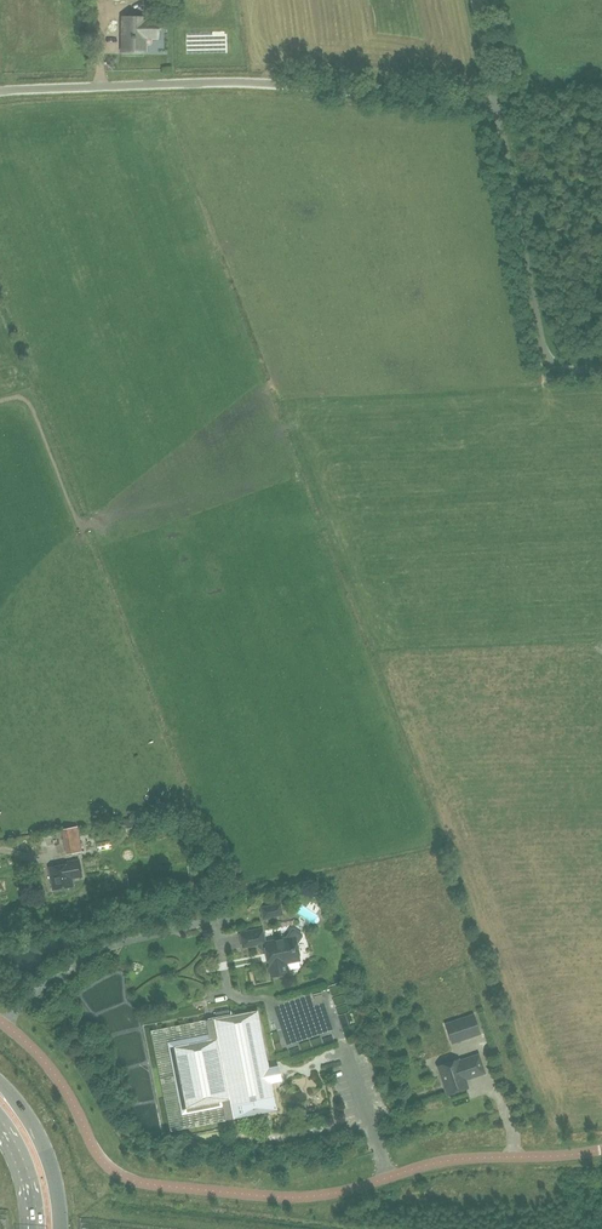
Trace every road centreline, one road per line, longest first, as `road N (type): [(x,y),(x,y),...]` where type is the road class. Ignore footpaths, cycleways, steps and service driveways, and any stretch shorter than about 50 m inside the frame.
road 1 (unclassified): [(0,1021),(57,1077),(101,1158),(141,1183),(311,1196),(448,1160),(601,1150)]
road 2 (unclassified): [(0,91),(236,82),(495,102)]
road 3 (unclassified): [(601,368),(559,368),(545,353),(495,102)]
road 4 (track): [(0,401),(28,402),(82,532)]
road 5 (primary): [(60,1228),(46,1151),(0,1081)]

